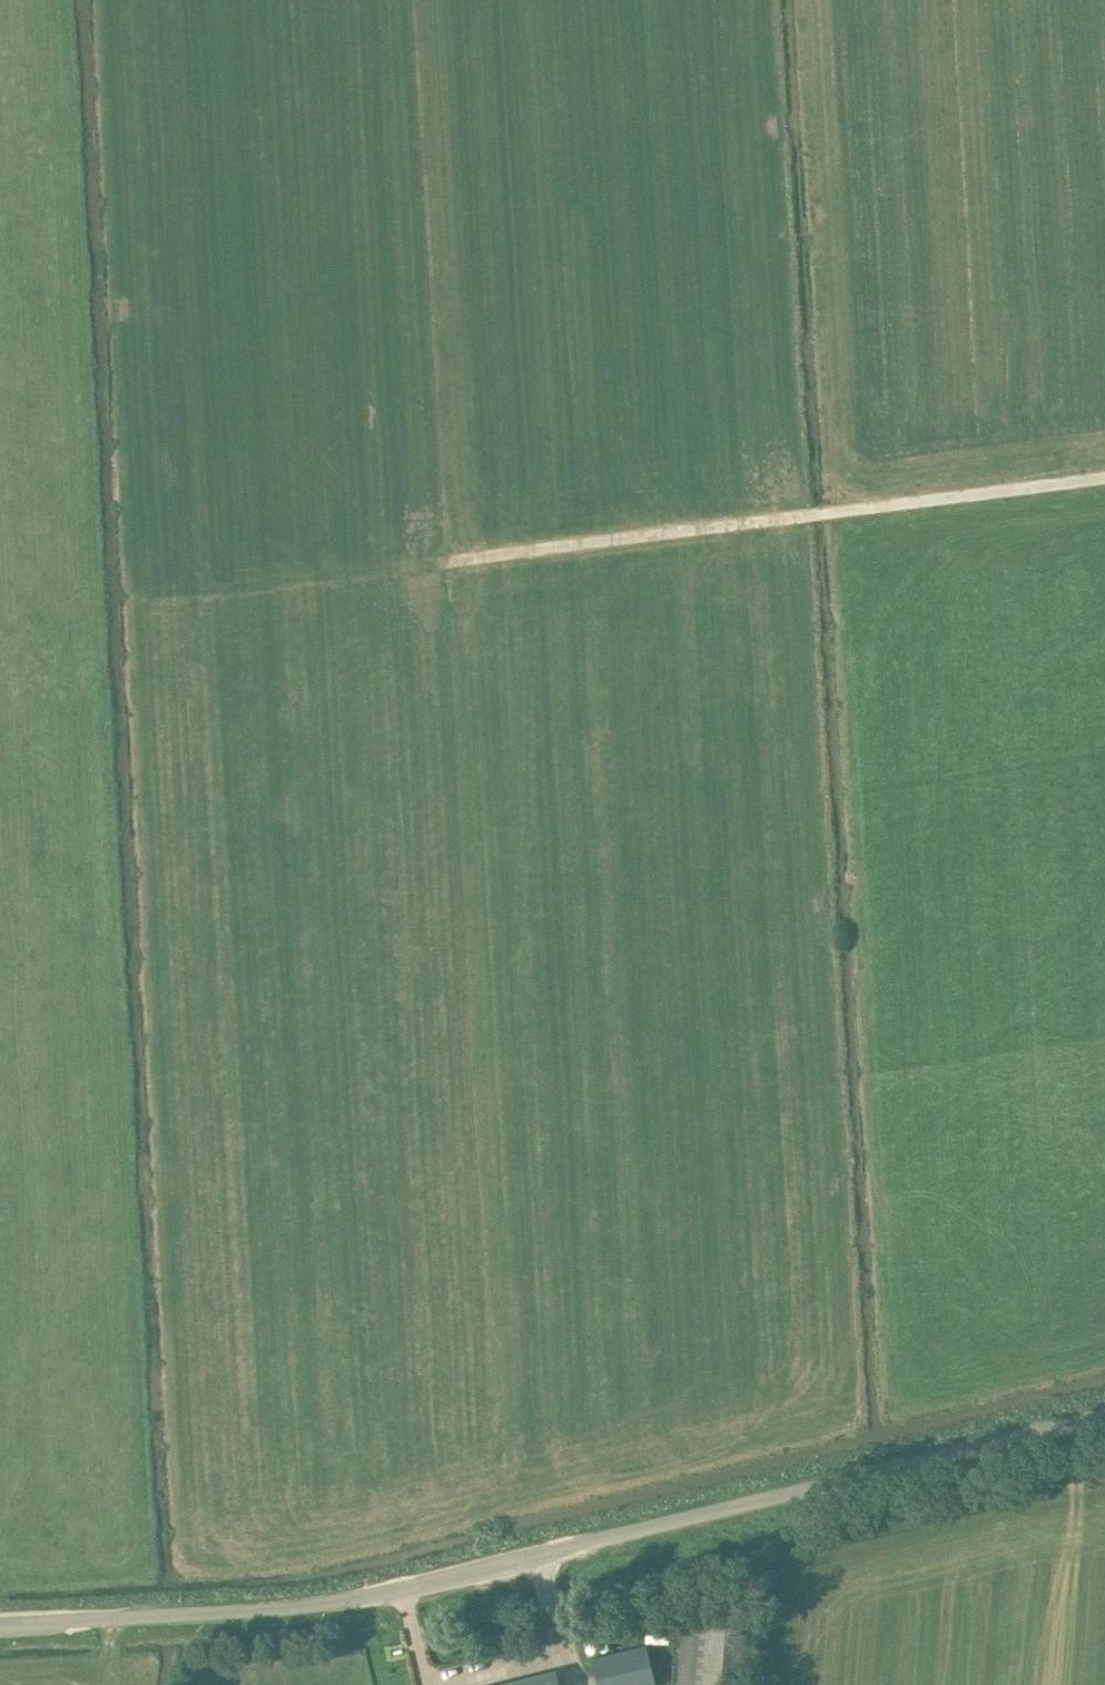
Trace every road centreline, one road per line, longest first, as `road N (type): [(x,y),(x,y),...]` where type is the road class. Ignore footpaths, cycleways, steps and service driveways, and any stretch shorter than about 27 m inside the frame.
road 1 (unclassified): [(0,1627),(313,1607),(1104,1415)]

